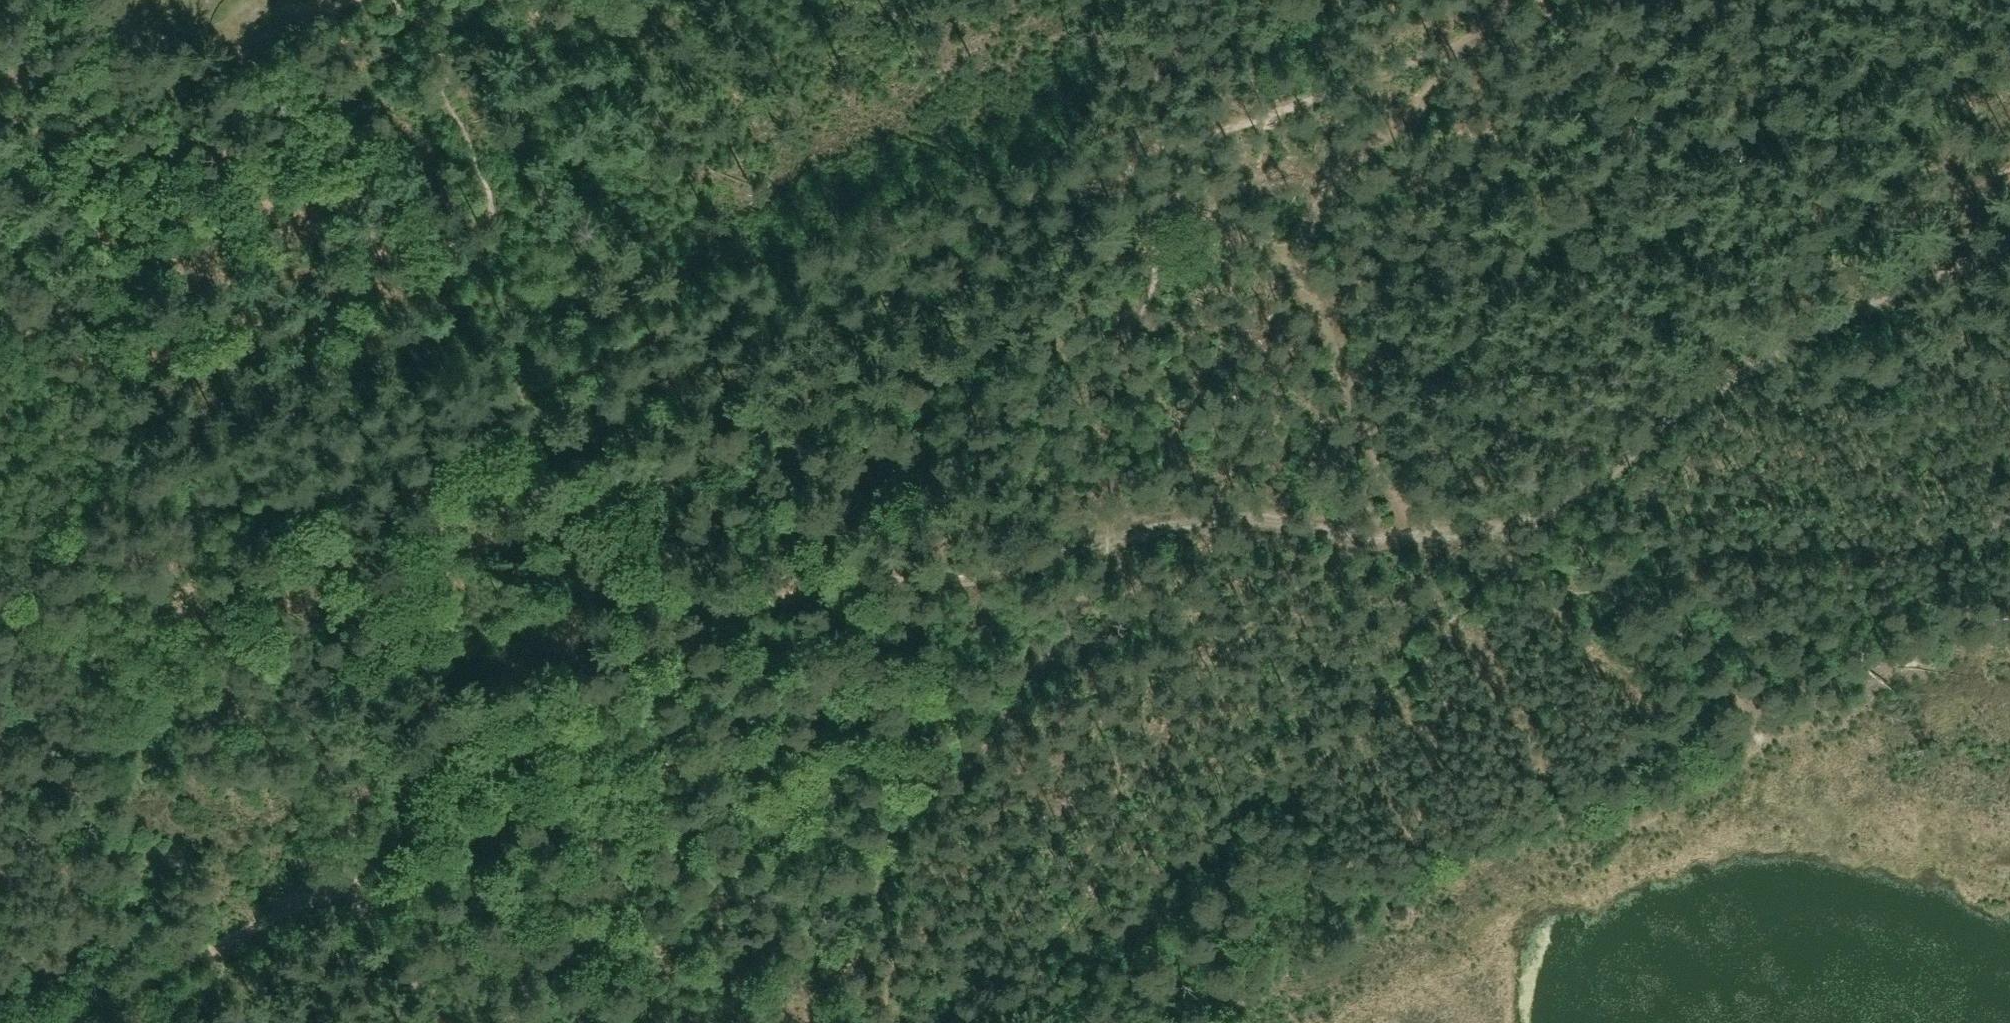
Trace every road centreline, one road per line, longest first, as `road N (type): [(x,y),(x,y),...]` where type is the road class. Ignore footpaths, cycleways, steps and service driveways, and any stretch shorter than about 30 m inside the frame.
road 1 (track): [(512,384),(1484,50)]
road 2 (track): [(1284,252),(1367,448),(1419,538)]
road 3 (track): [(1484,50),(1327,197),(1284,252)]
road 4 (track): [(1075,193),(1284,252)]
road 5 (track): [(1367,448),(1263,517)]

